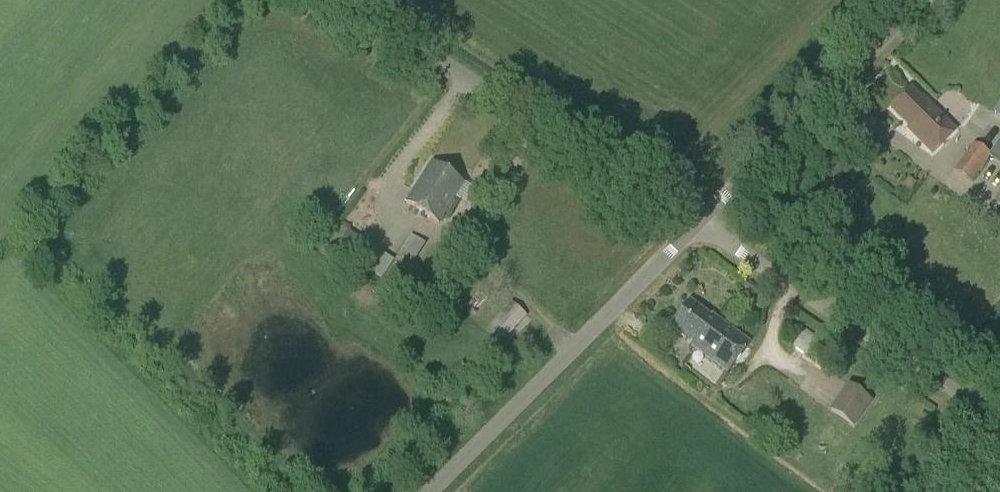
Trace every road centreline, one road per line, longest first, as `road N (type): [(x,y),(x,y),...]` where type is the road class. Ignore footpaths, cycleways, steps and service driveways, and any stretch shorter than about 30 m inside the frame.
road 1 (unclassified): [(697,228),(344,0)]
road 2 (unclassified): [(436,491),(697,228)]
road 3 (unclassified): [(999,425),(697,228)]
road 4 (unclassified): [(697,228),(915,0)]

